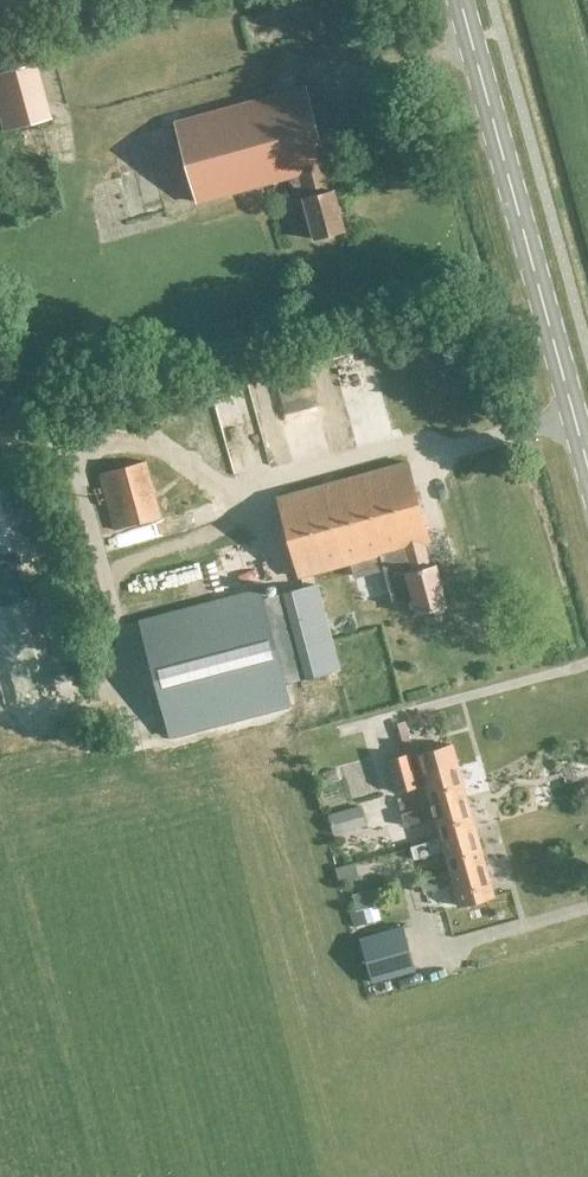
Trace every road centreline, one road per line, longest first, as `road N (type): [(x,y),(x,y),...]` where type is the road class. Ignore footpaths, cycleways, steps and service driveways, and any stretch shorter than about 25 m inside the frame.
road 1 (secondary): [(587,469),(459,0)]

